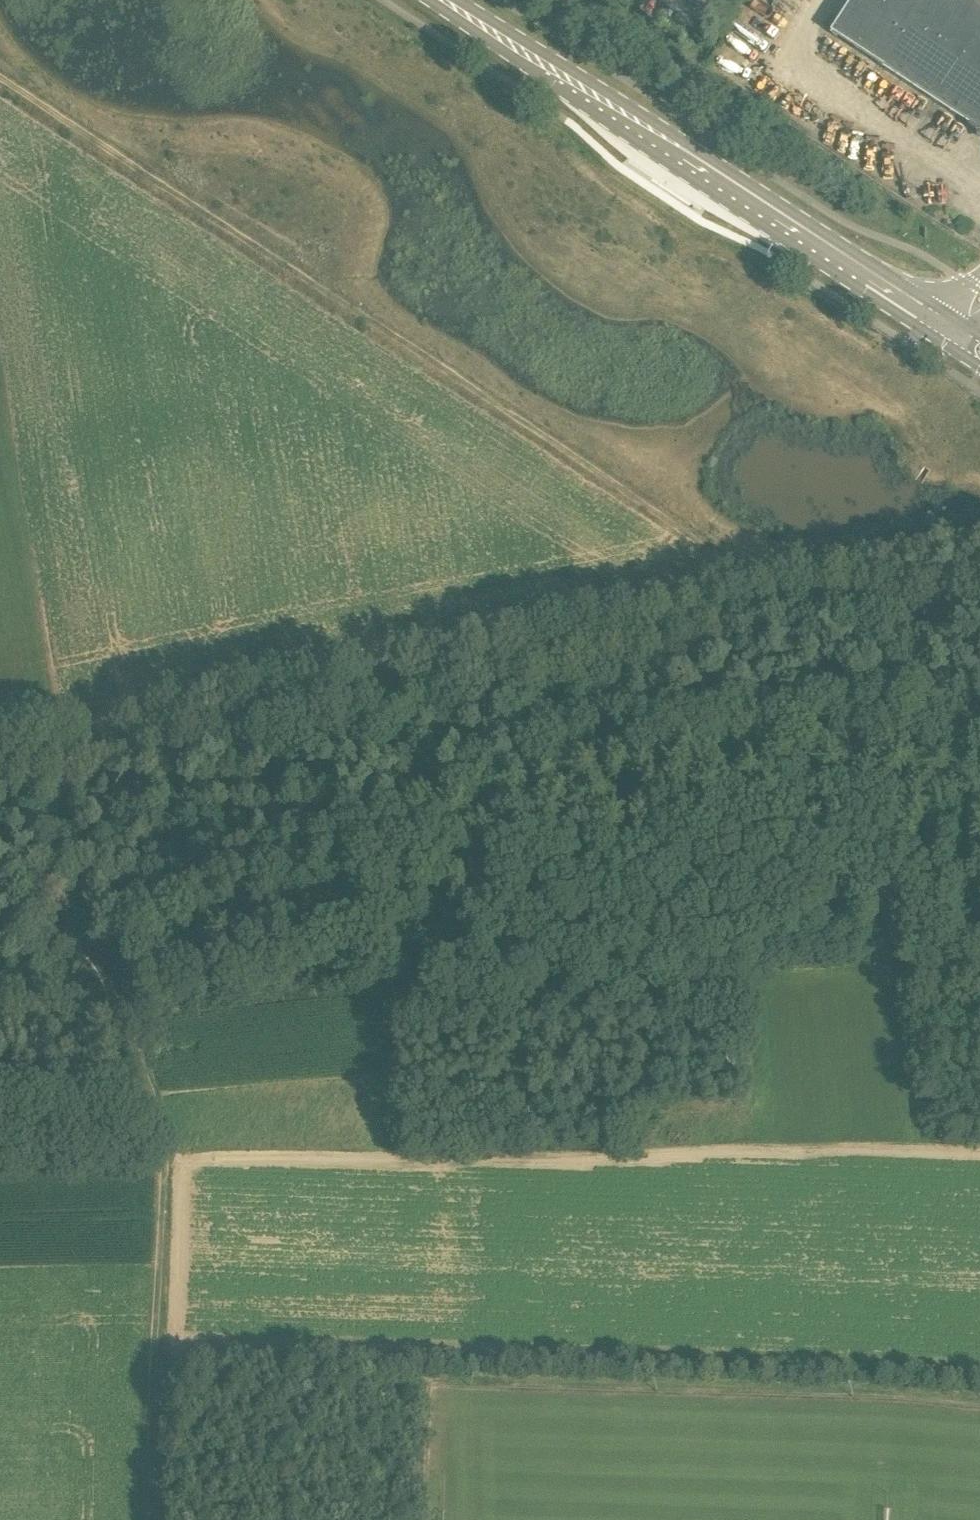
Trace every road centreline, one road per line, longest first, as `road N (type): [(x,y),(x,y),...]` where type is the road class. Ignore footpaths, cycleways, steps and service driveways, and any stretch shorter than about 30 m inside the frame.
road 1 (unclassified): [(979,632),(891,611),(746,621),(0,772)]
road 2 (track): [(979,417),(344,0)]
road 3 (track): [(157,1519),(168,1171),(152,1077),(132,1016),(109,980),(0,905)]
road 4 (secondary): [(956,336),(443,0)]
road 5 (track): [(817,611),(828,570),(979,538)]

